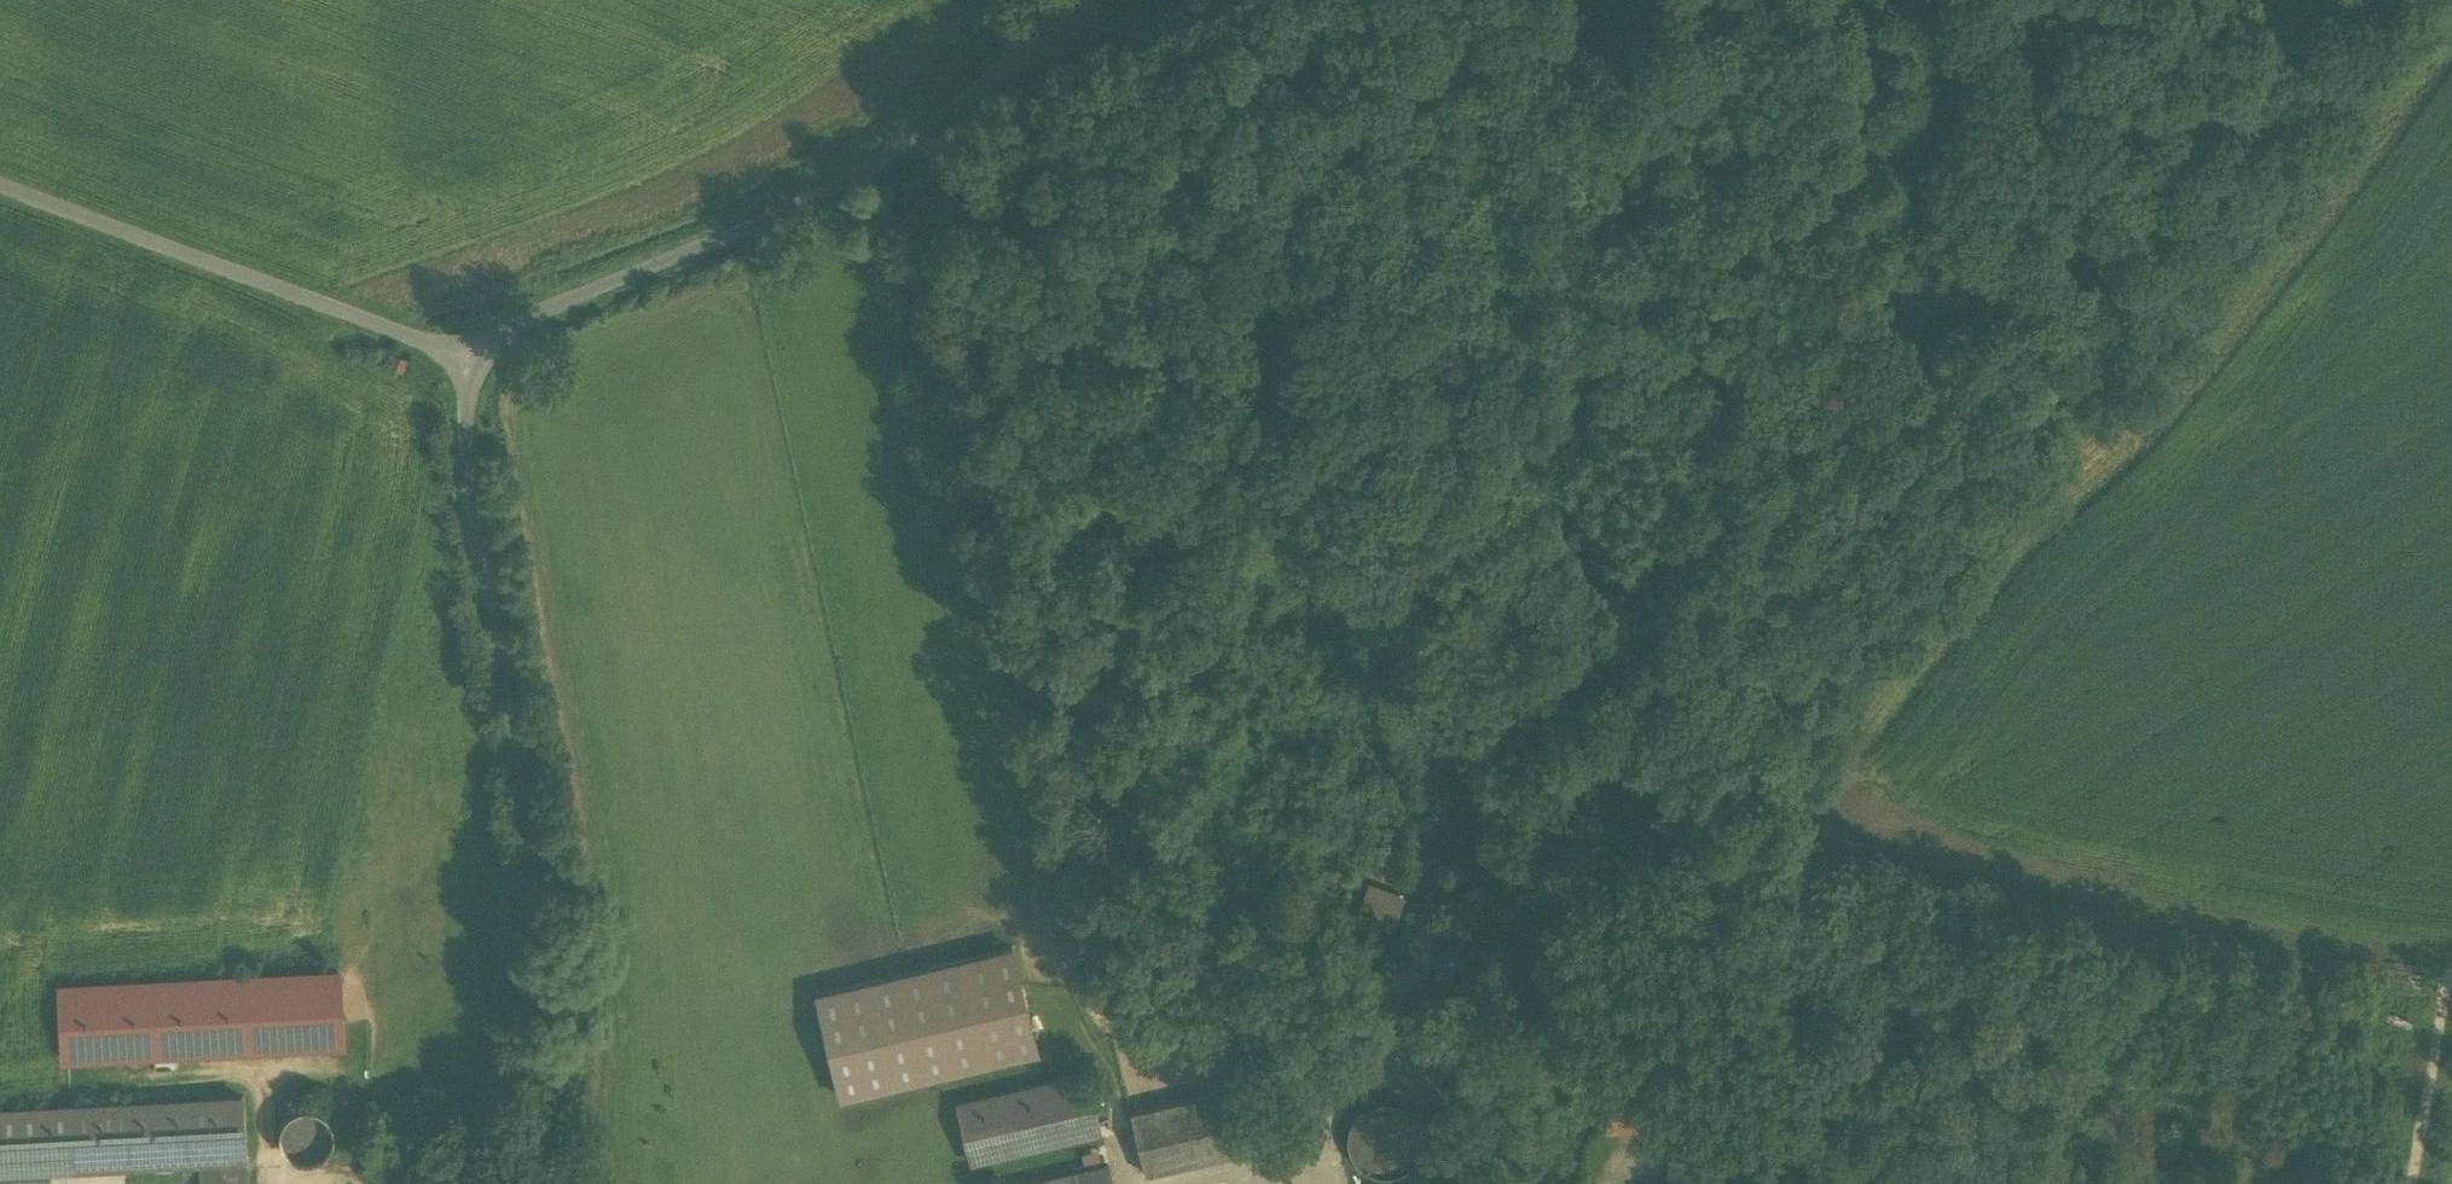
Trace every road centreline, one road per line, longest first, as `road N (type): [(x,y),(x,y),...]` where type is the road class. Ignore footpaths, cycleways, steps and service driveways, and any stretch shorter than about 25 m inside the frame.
road 1 (track): [(2190,0),(2156,77),(2145,170),(2051,476),(1849,717),(1807,801),(1805,825),(1819,845),(2451,962)]
road 2 (track): [(1021,65),(1279,1150)]
road 3 (track): [(1373,0),(1365,215),(1386,495),(1434,803),(1423,925),(1388,1027)]
road 4 (unclassified): [(548,1183),(537,855),(465,444),(465,353)]
road 5 (unclassified): [(465,353),(520,322),(822,197),(1000,74)]
road 6 (unclassified): [(465,353),(0,183)]
road 7 (unclassified): [(1175,0),(1000,74)]

